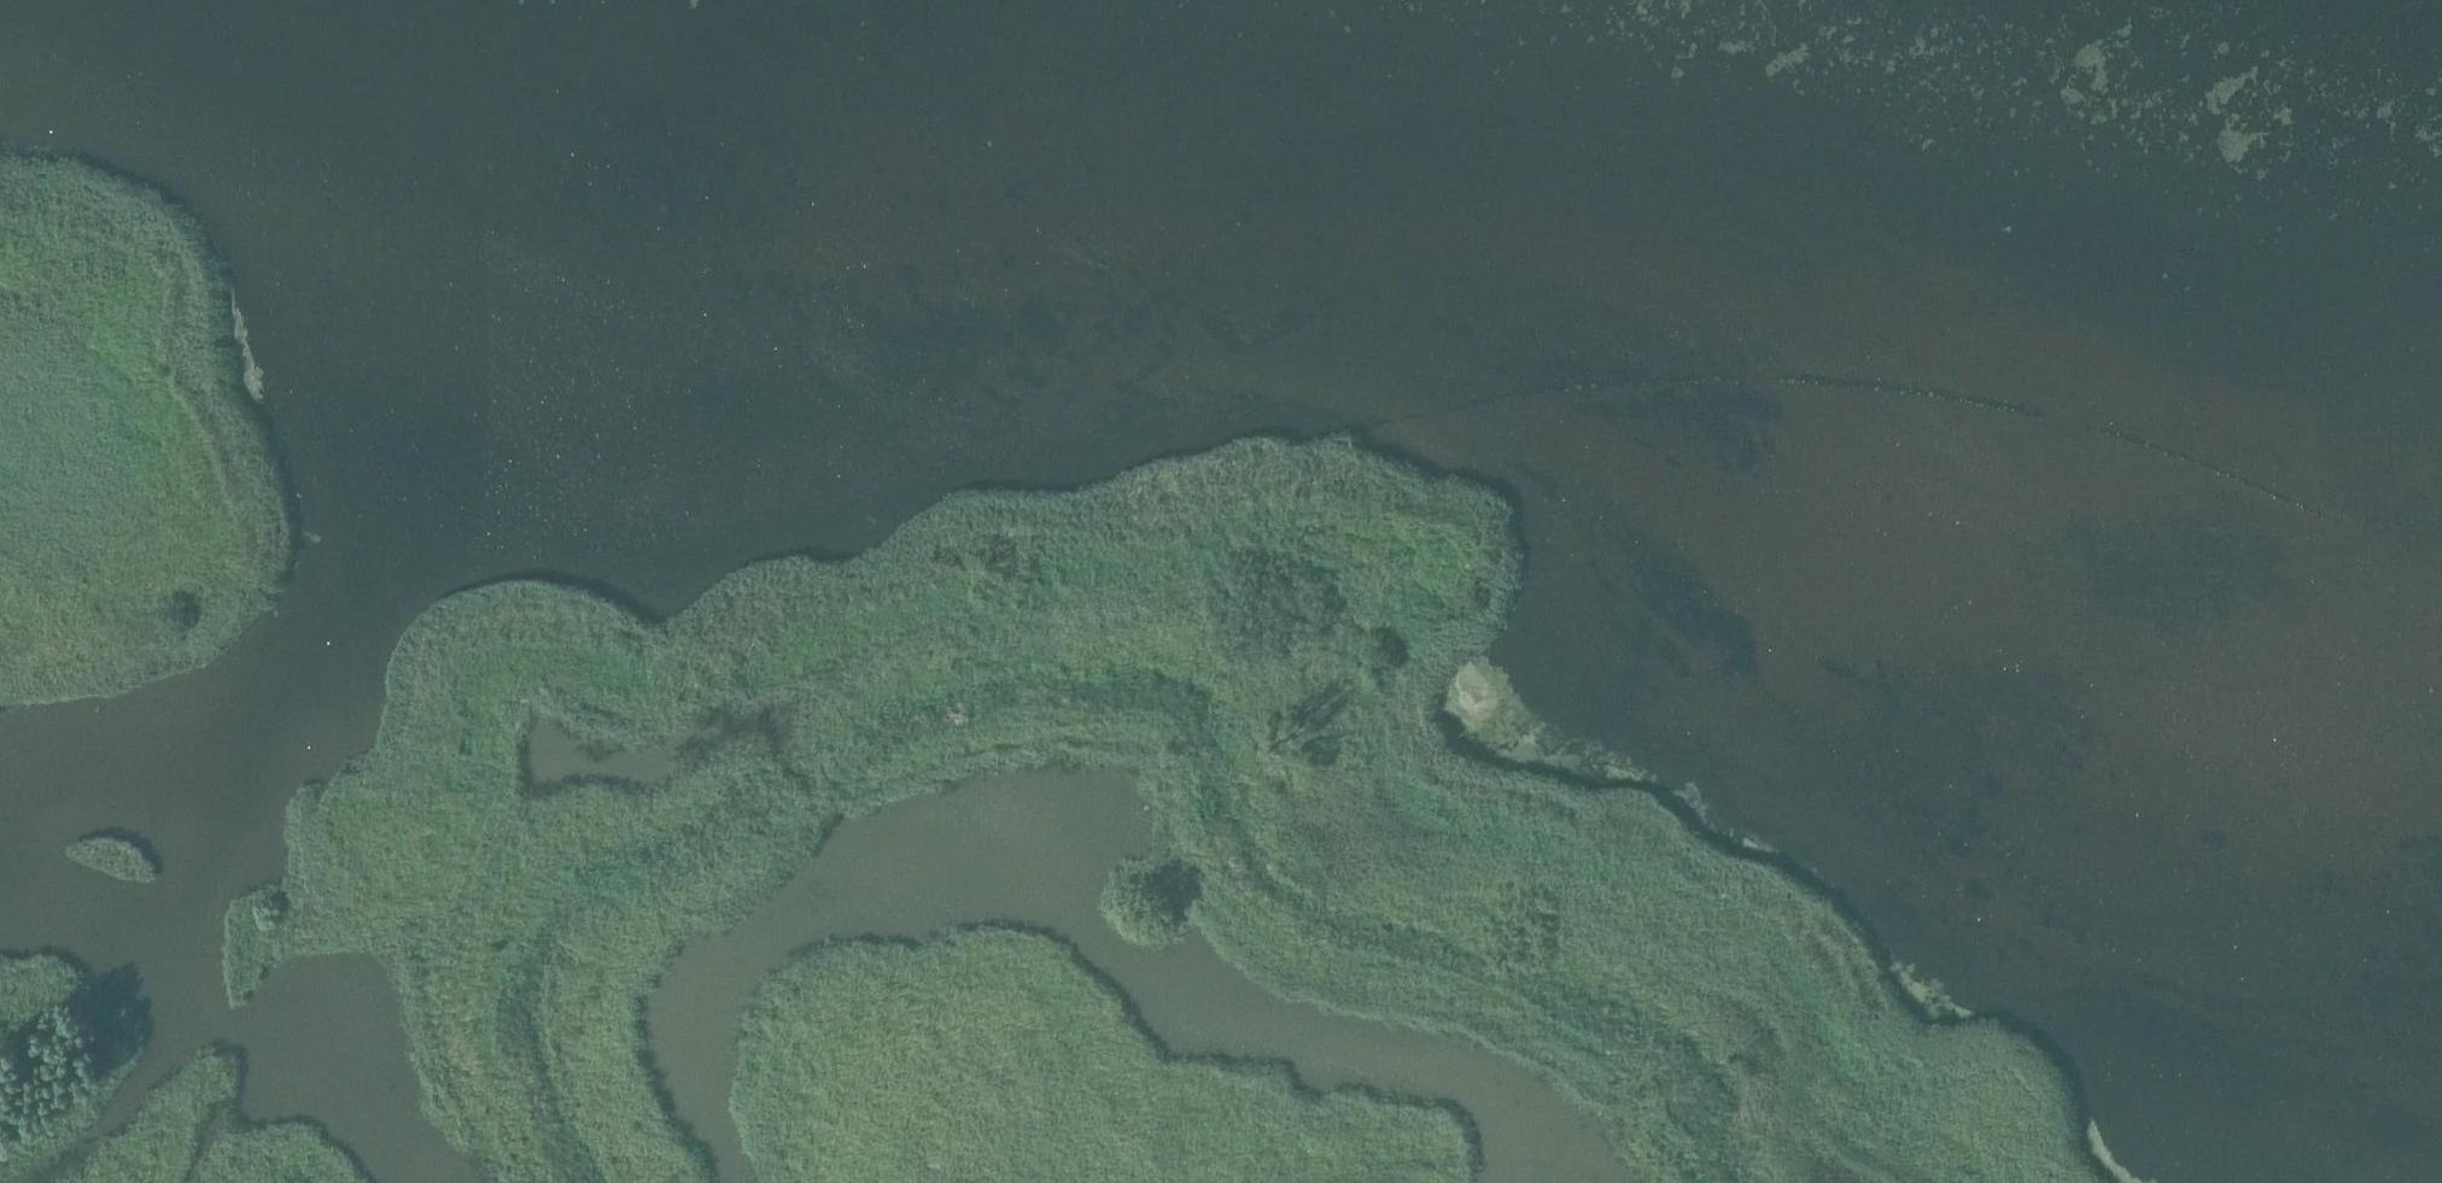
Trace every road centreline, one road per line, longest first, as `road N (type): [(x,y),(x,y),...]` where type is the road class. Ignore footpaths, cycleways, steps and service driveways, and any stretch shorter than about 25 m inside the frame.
road 1 (track): [(1713,1182),(1673,1079),(1635,1048),(1435,962),(1288,926),(1257,902),(1219,837),(1175,707),(1042,698),(975,706),(820,763),(698,851),(578,900),(551,927),(521,997),(519,1037),(543,1119),(579,1182)]

